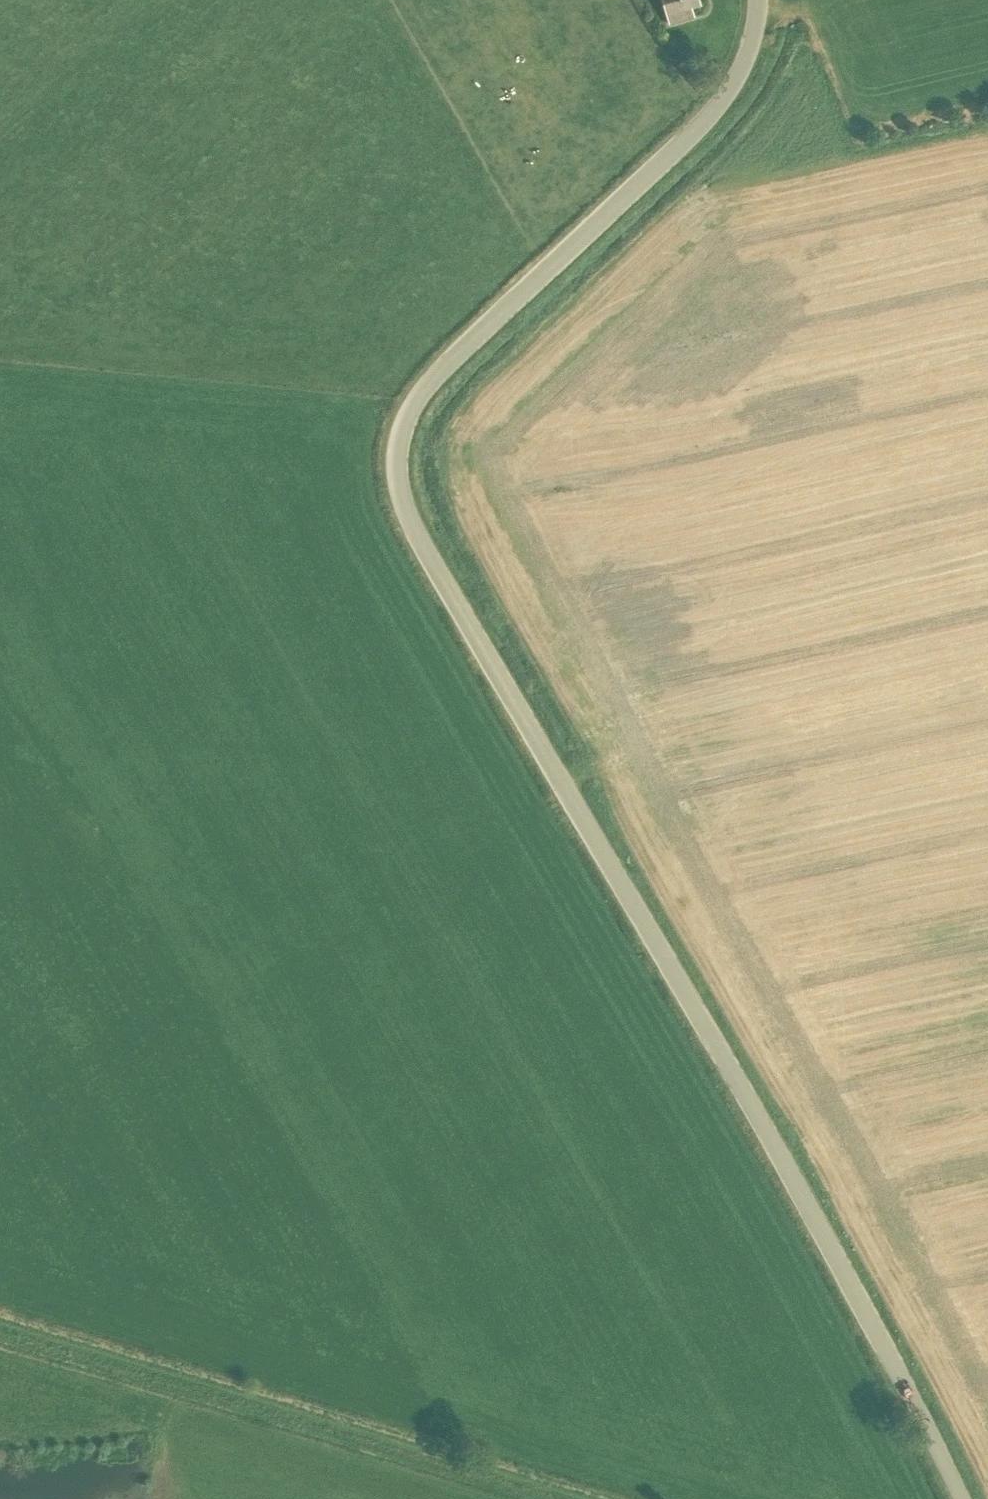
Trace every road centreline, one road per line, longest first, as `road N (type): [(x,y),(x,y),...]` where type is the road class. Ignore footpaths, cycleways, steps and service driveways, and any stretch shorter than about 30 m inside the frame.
road 1 (unclassified): [(960,1498),(834,1242),(417,499),(408,459),(413,415),(435,383),(742,86),(766,28),(766,0)]

